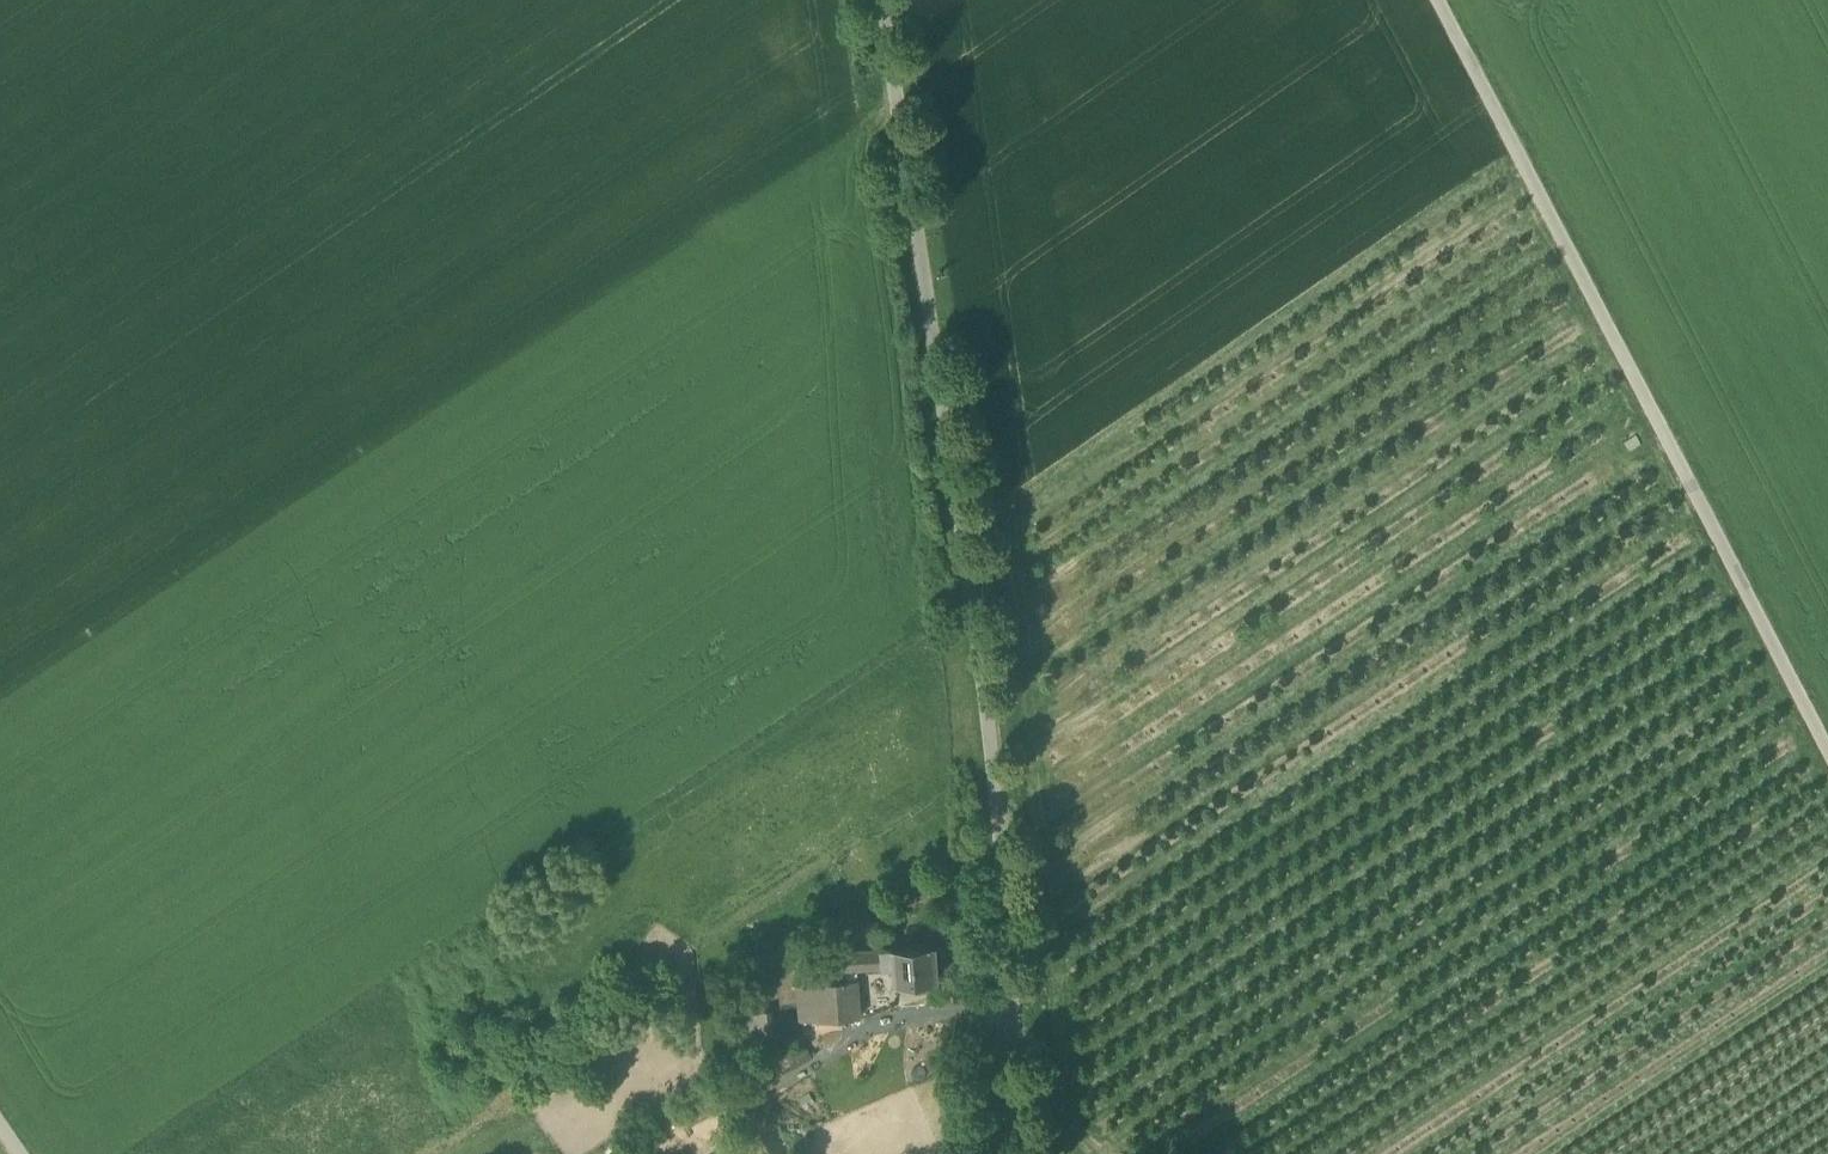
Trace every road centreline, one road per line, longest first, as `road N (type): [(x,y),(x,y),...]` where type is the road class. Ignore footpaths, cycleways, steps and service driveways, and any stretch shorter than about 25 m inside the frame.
road 1 (unclassified): [(1019,1153),(982,677),(876,0)]
road 2 (track): [(1439,0),(1827,748)]

